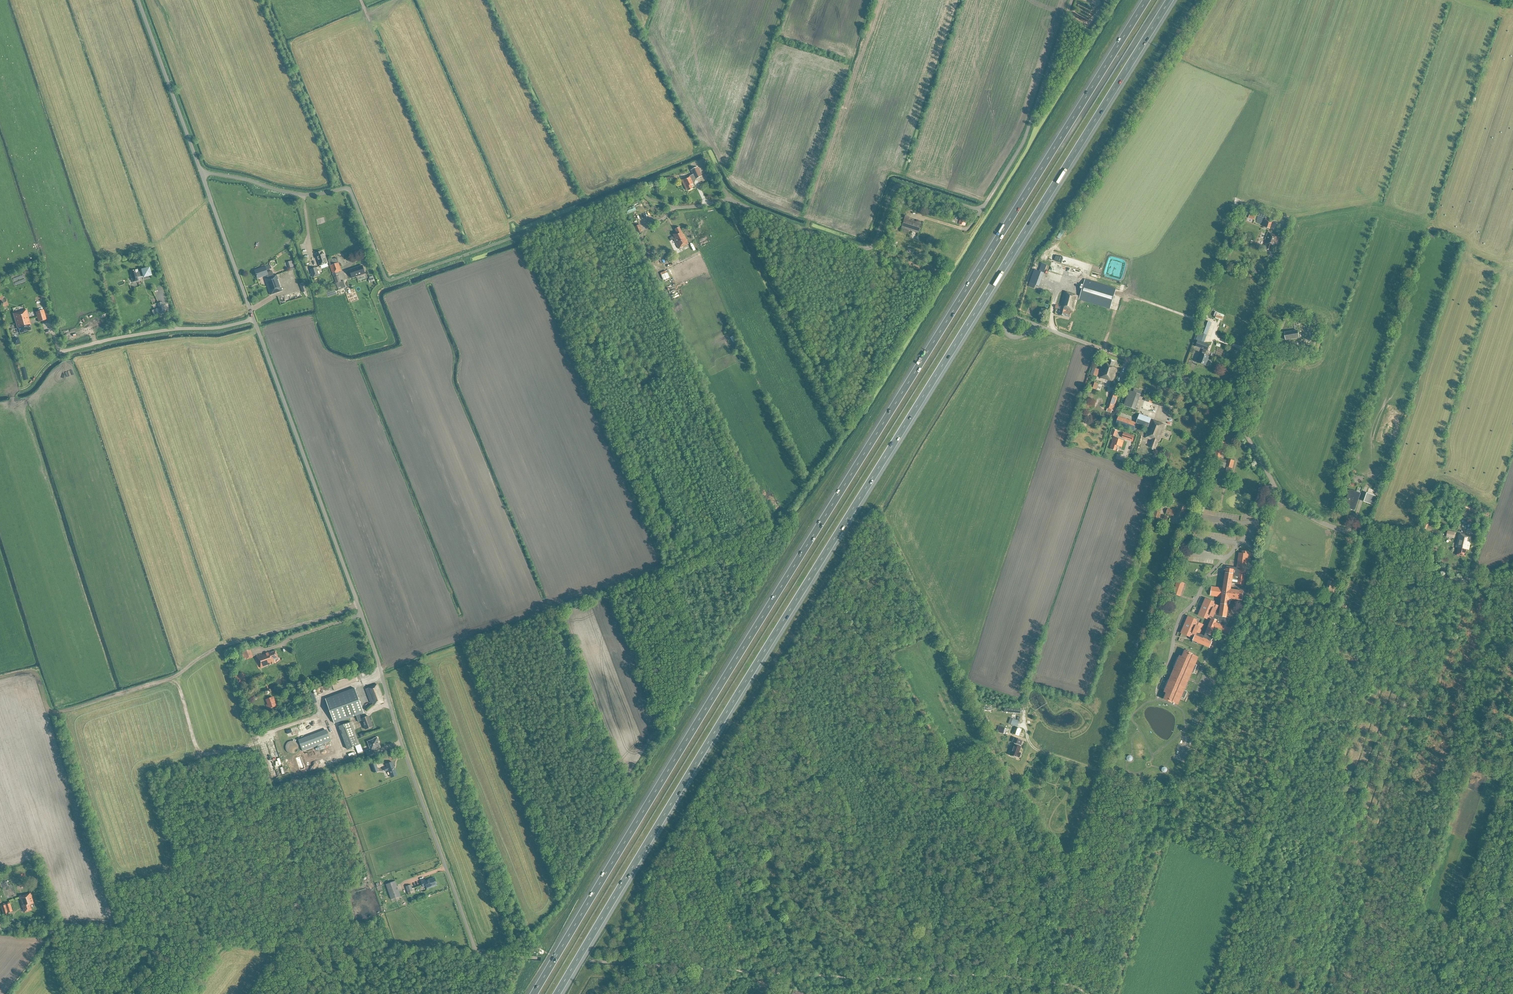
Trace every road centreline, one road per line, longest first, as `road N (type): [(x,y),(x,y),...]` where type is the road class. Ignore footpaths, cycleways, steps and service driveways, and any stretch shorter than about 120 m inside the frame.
road 1 (motorway): [(557,993),(1170,0)]
road 2 (motorway): [(1146,0),(534,993)]
road 3 (unclassified): [(479,955),(254,320)]
road 4 (unclassified): [(667,201),(736,201),(863,249),(871,246),(896,182),(983,207),(1028,134),(1072,0)]
road 5 (unclassified): [(479,955),(0,929)]
road 6 (residential): [(1225,406),(1107,765),(1041,750),(1029,739)]
road 7 (track): [(1040,977),(1032,953),(1043,894),(996,791),(922,976)]
road 8 (track): [(1248,865),(1332,627),(1318,597)]
road 9 (residential): [(1512,570),(1470,578),(1429,571),(1383,542),(1318,521),(1278,493)]
road 10 (residential): [(1158,691),(1181,621),(1208,576),(1278,493)]
road 11 (unclassified): [(380,263),(350,191),(295,194),(202,176)]
road 12 (residential): [(1225,406),(1204,389),(1039,327)]
road 13 (unclassified): [(254,320),(55,356)]
road 14 (unclassified): [(202,176),(138,0)]
road 15 (unclassified): [(254,320),(202,176)]
road 16 (tertiary): [(1472,993),(1512,873)]

